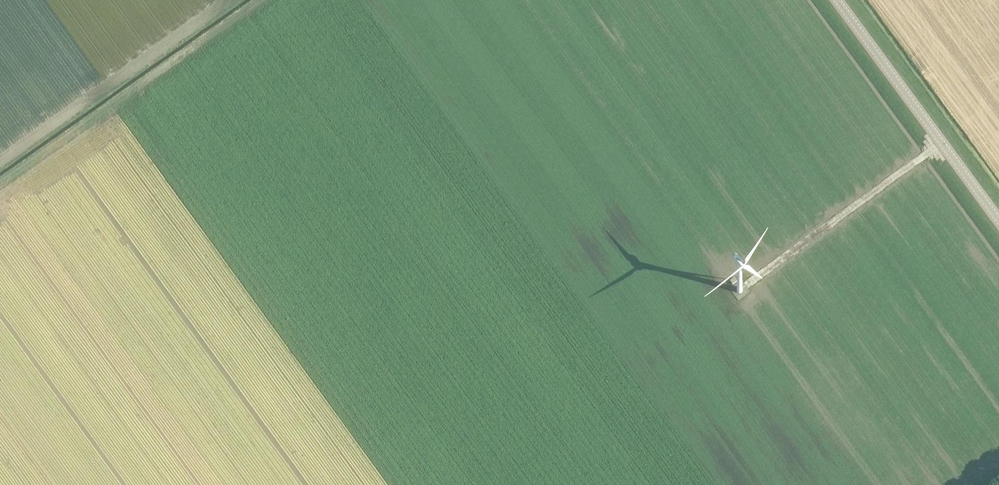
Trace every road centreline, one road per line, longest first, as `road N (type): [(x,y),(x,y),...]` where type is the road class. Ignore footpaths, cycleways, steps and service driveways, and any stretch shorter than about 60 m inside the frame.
road 1 (tertiary): [(998,220),(839,0)]

